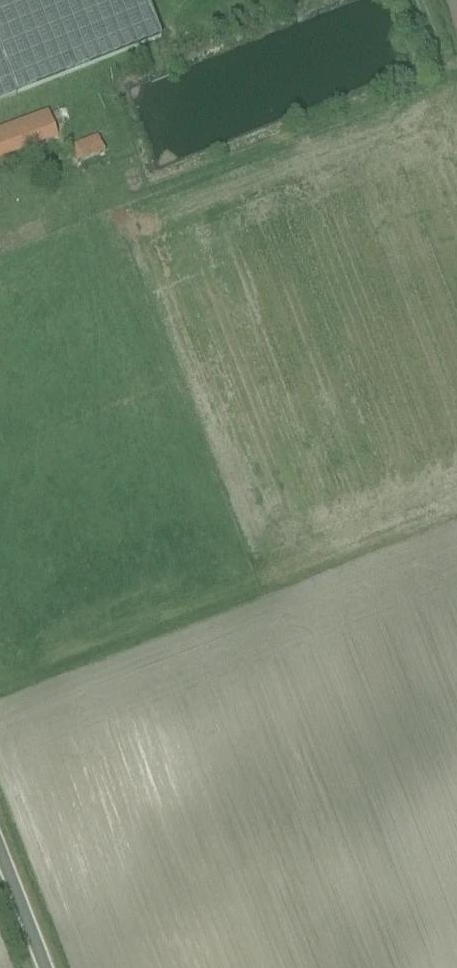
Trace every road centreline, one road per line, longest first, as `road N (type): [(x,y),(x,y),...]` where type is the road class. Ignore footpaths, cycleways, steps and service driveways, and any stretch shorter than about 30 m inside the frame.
road 1 (unclassified): [(50,967),(0,839)]

